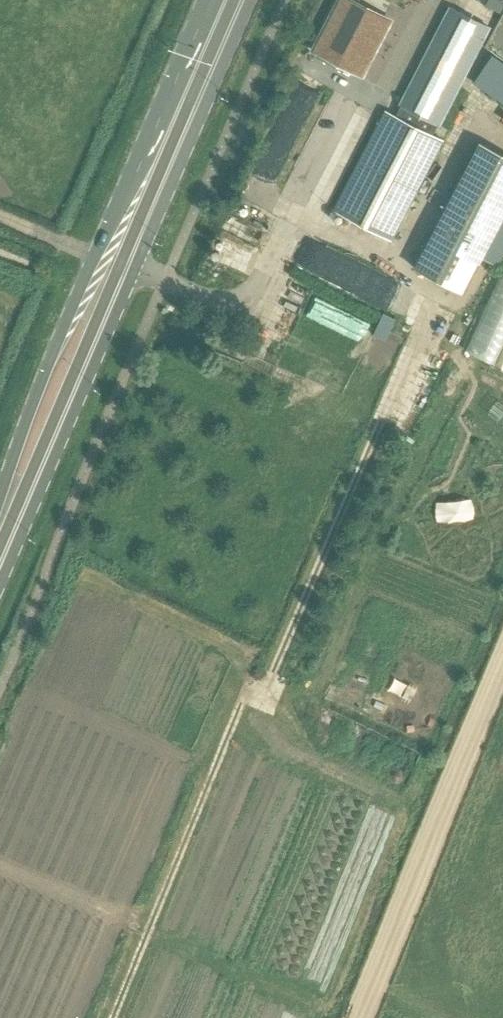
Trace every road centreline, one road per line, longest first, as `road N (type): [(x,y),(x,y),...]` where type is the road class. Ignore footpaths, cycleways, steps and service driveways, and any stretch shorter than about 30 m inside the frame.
road 1 (track): [(380,422),(273,671),(240,704),(112,1017)]
road 2 (primary): [(0,585),(251,0)]
road 3 (primary): [(211,0),(43,374),(0,495)]

